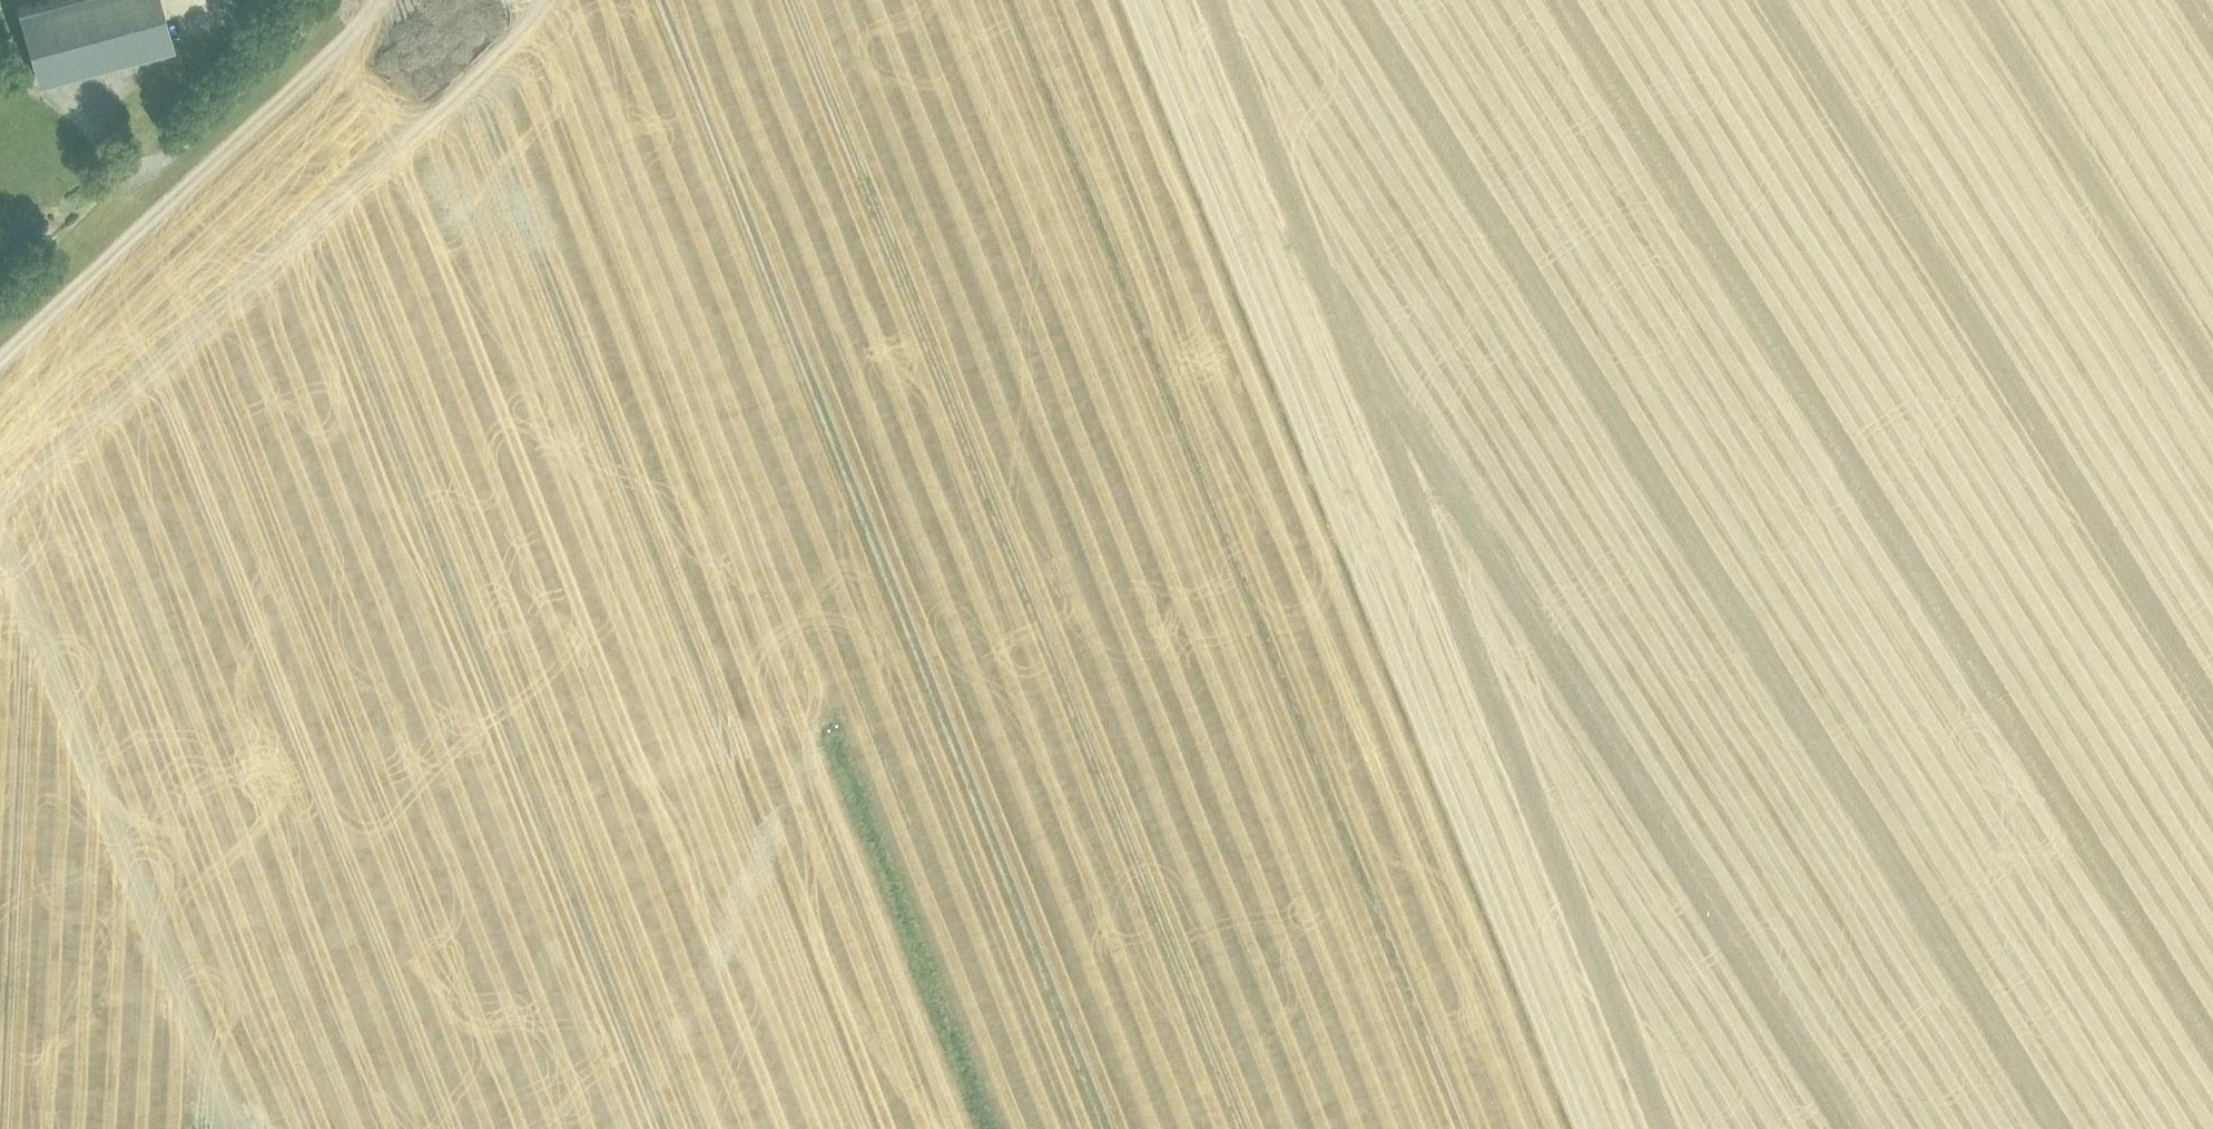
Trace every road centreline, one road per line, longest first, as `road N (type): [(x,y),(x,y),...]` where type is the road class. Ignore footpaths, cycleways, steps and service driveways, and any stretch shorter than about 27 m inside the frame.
road 1 (unclassified): [(141,179),(333,0)]

